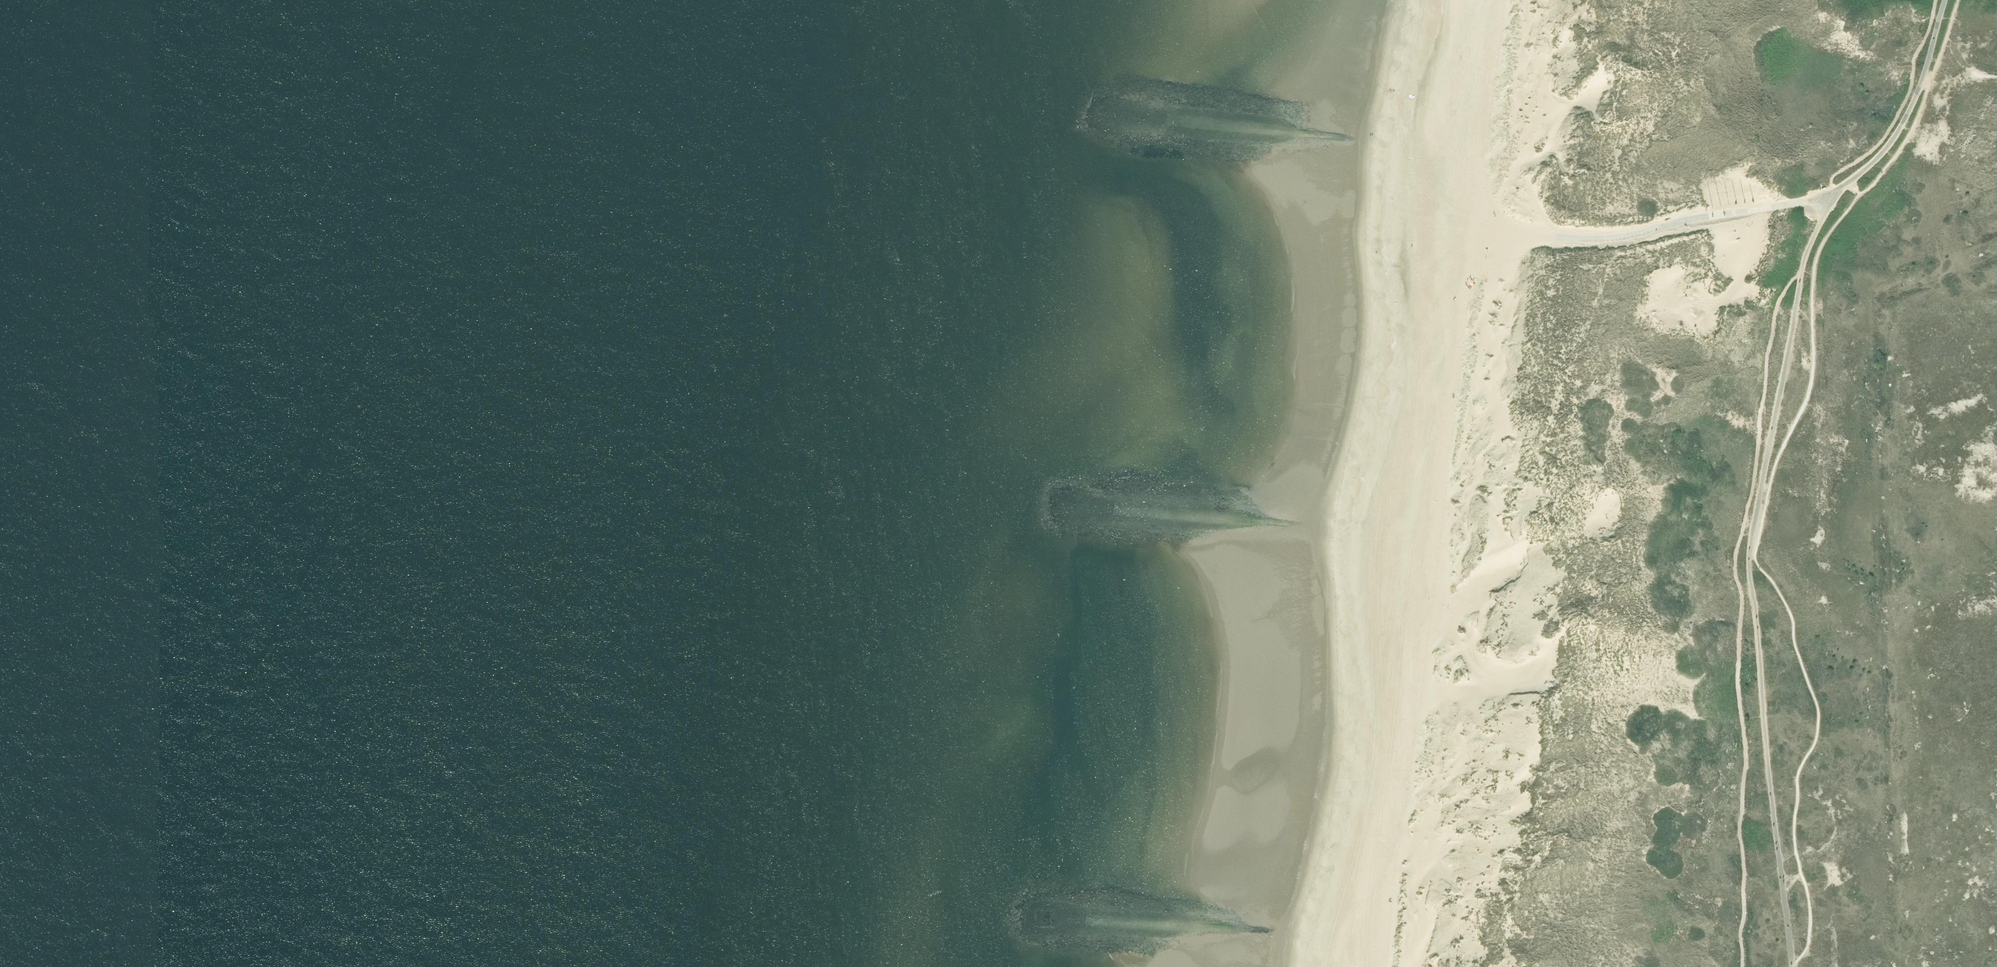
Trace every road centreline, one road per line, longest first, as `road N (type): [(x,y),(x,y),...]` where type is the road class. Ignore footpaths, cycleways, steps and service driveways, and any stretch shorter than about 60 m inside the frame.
road 1 (track): [(1483,232),(1616,238),(1832,197)]

